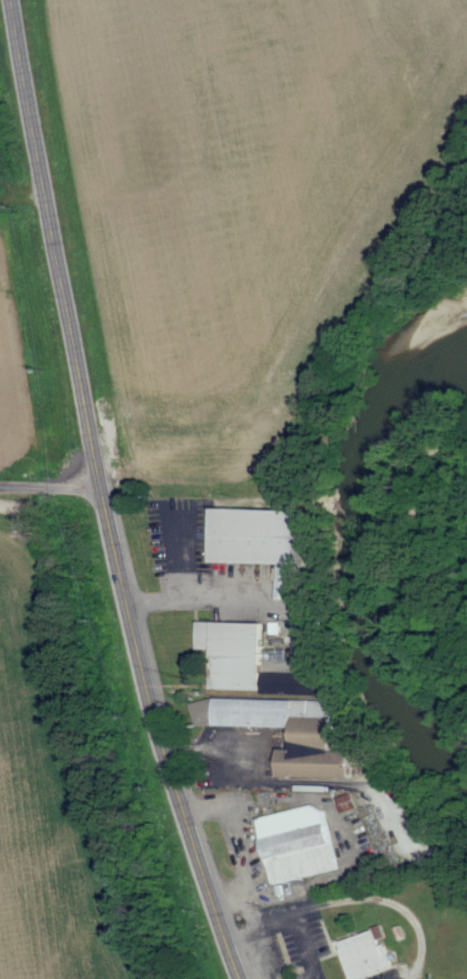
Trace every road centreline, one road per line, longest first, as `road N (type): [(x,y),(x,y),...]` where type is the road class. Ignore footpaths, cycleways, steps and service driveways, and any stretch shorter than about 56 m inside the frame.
road 1 (tertiary): [(241,978),(140,653),(101,486),(12,0)]

